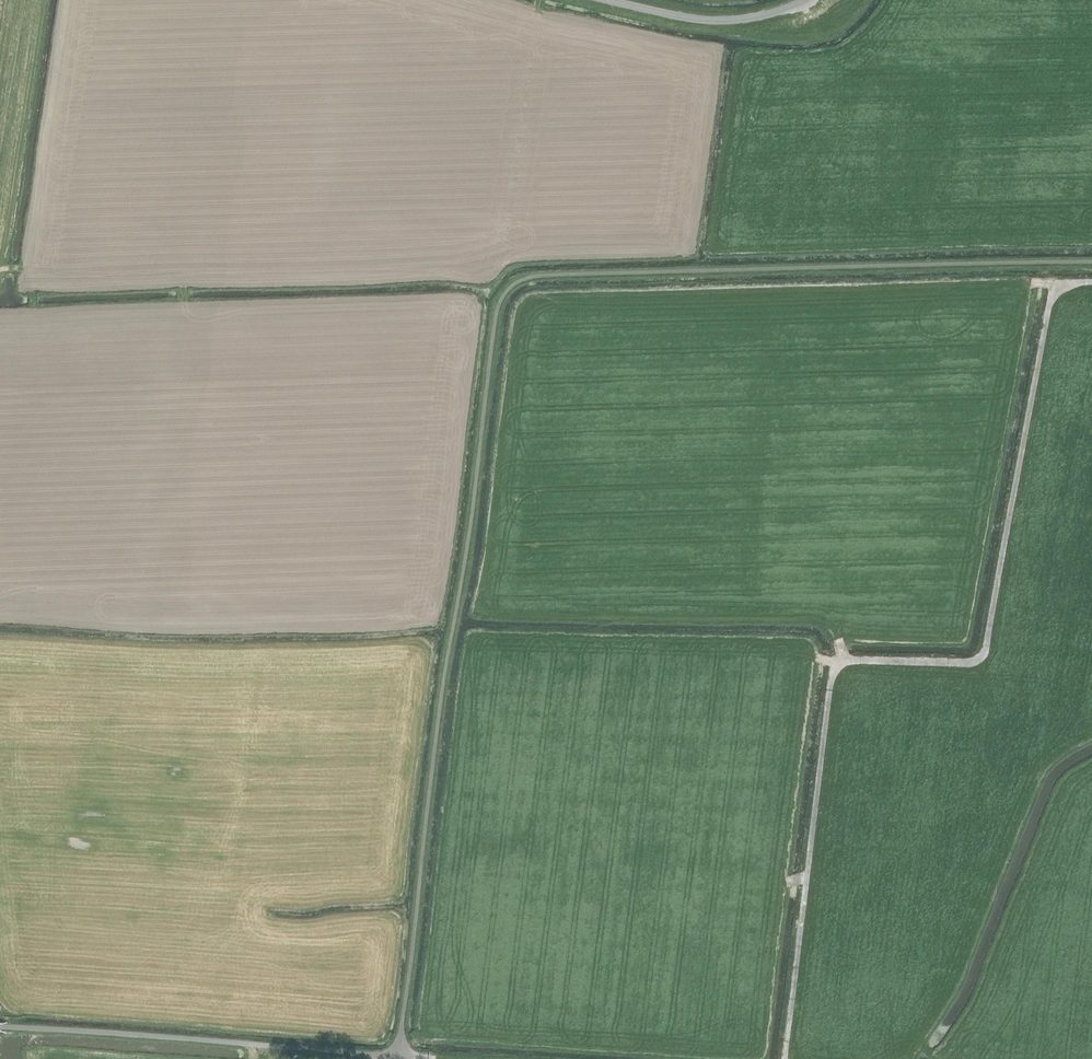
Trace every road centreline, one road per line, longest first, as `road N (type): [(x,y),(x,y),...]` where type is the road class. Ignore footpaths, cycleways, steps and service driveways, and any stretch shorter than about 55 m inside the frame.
road 1 (track): [(785,1058),(832,675),(847,661),(966,663),(983,653),(1053,283),(1091,282)]
road 2 (unclassified): [(398,1056),(0,1026)]
road 3 (unclassified): [(805,0),(712,20),(609,0)]

